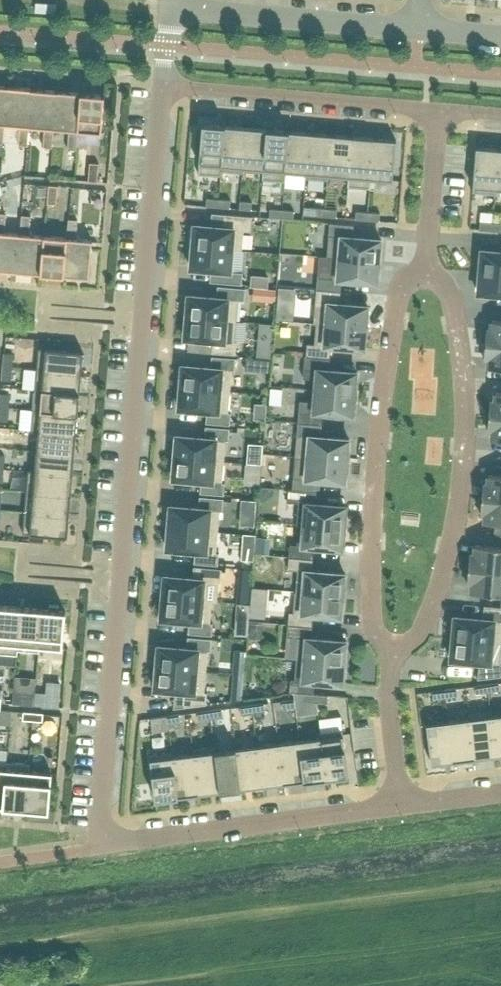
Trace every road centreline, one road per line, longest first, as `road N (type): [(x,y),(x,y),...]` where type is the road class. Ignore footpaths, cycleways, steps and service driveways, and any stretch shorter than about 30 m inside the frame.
road 1 (residential): [(162,83),(103,847)]
road 2 (residential): [(391,646),(419,632),(440,584),(463,452),(456,319),(448,288),(425,272)]
road 3 (residential): [(391,646),(373,625),(380,409),(396,305),(407,282),(425,272)]
road 4 (residential): [(394,803),(103,847)]
road 5 (residential): [(162,83),(439,111)]
road 6 (unclassified): [(416,27),(167,7)]
road 7 (residential): [(425,272),(439,111)]
road 8 (residential): [(394,803),(391,646)]

